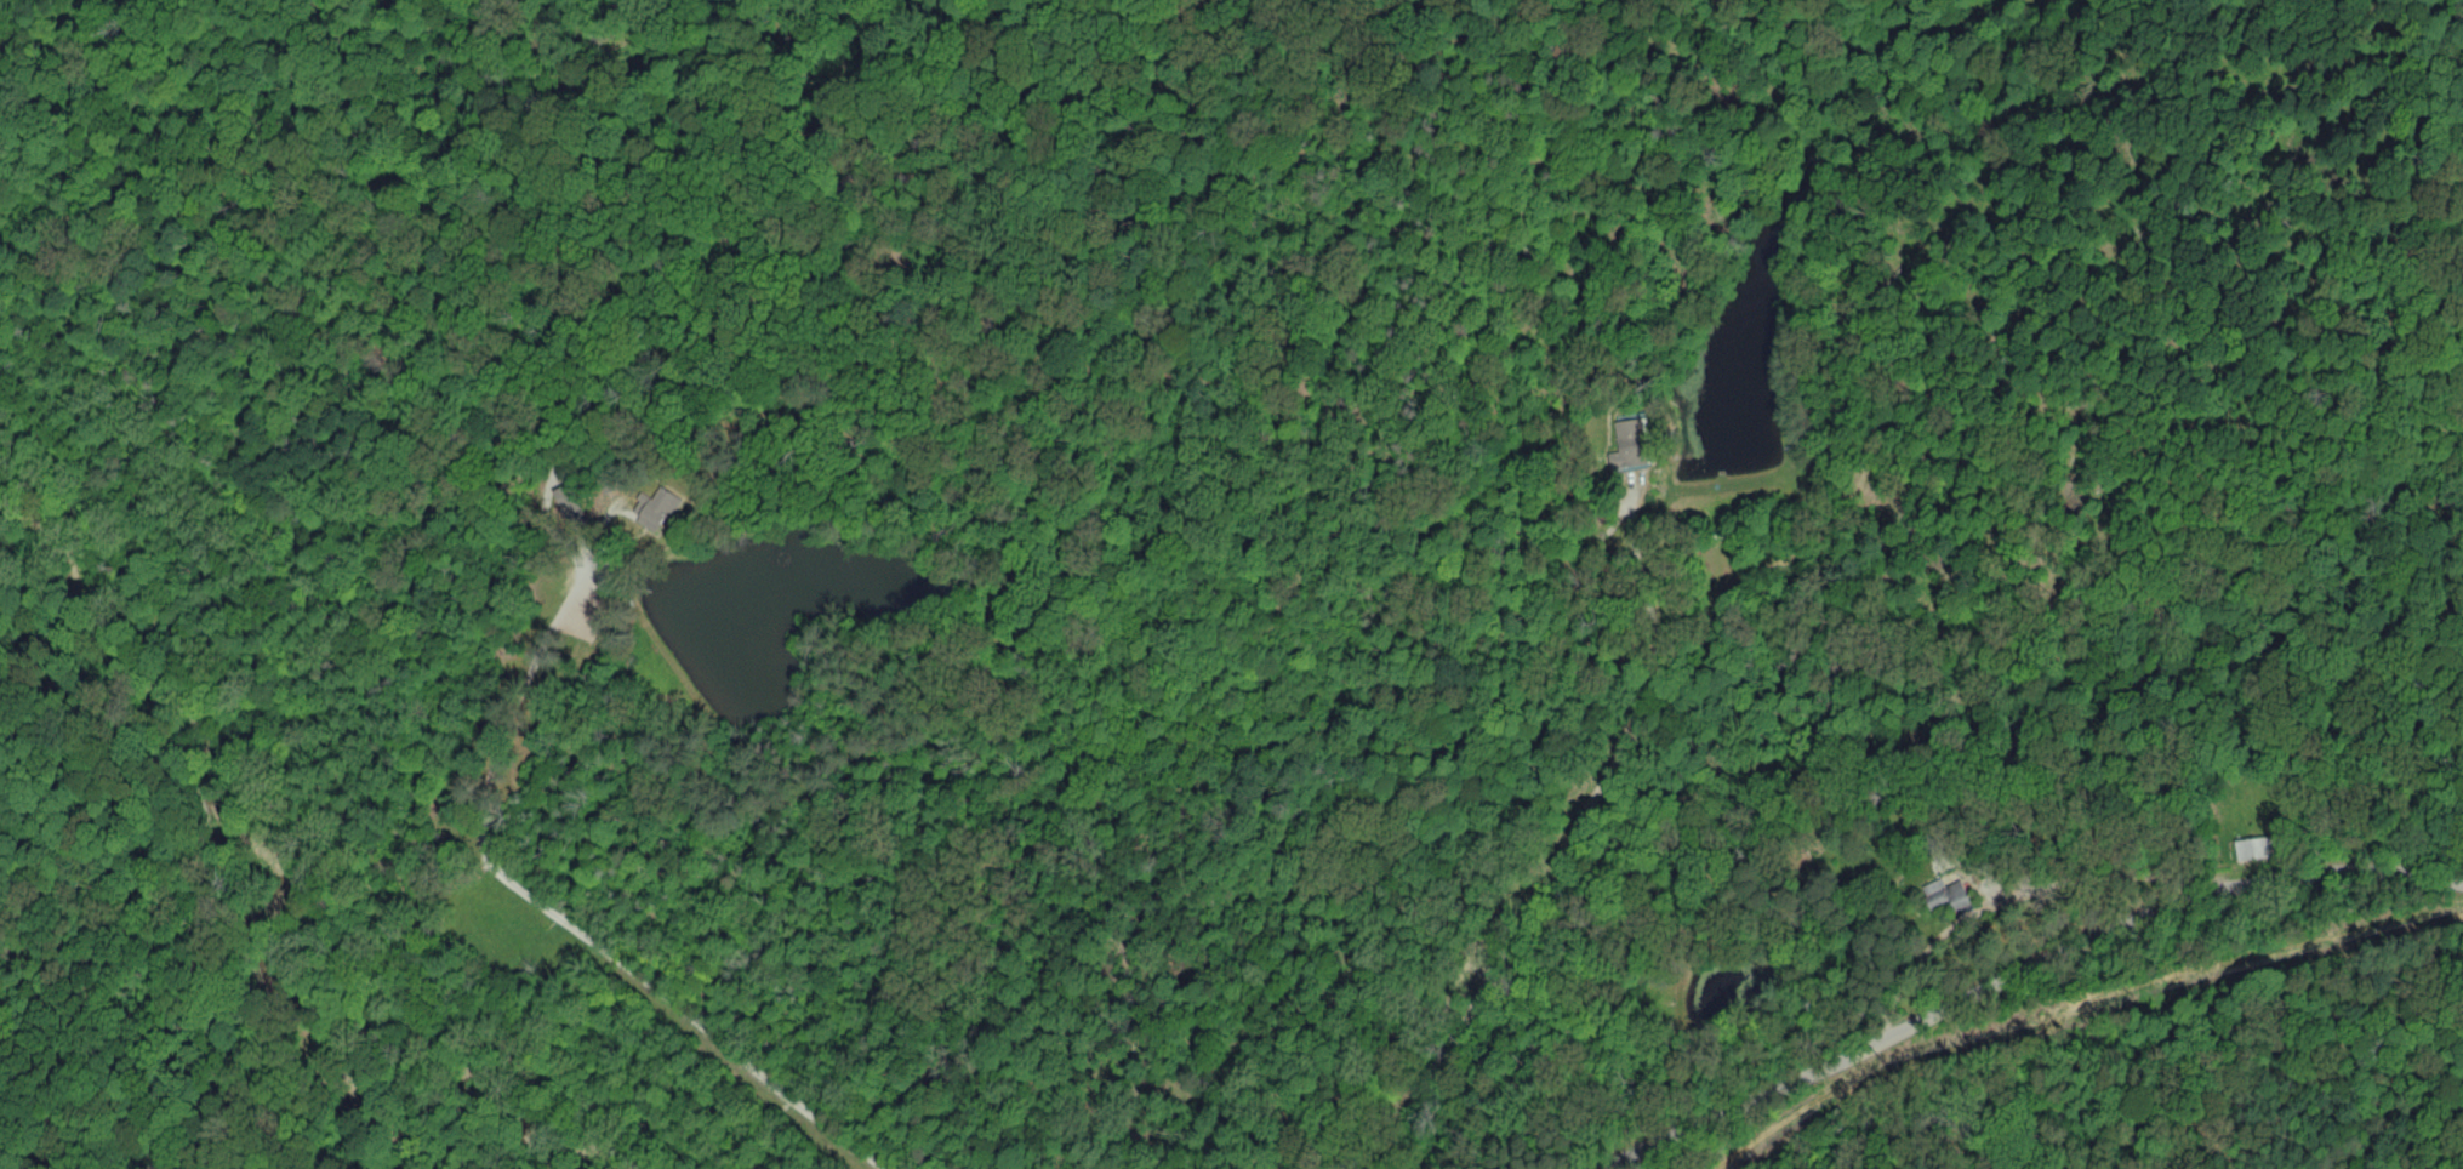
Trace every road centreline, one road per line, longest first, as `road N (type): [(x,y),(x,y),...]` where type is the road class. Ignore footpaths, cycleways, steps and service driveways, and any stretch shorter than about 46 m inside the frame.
road 1 (residential): [(1623,1168),(1905,1028),(2237,879),(2394,869),(2462,884)]

